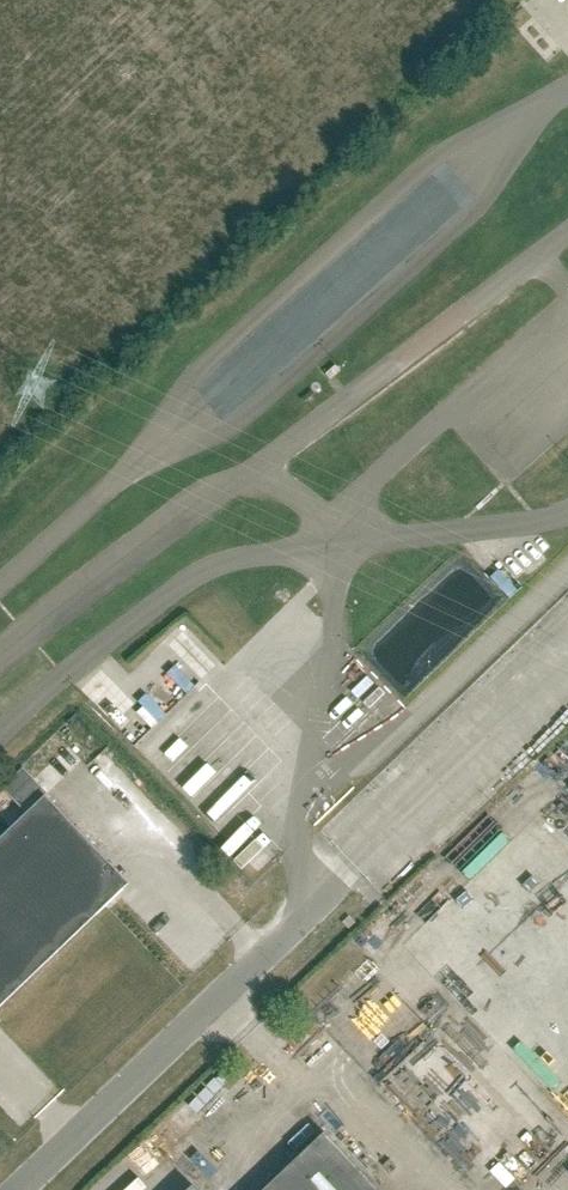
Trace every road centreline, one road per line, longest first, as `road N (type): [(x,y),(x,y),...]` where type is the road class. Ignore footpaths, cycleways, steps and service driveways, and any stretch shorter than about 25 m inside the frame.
road 1 (unclassified): [(21,1189),(316,897),(567,669)]

